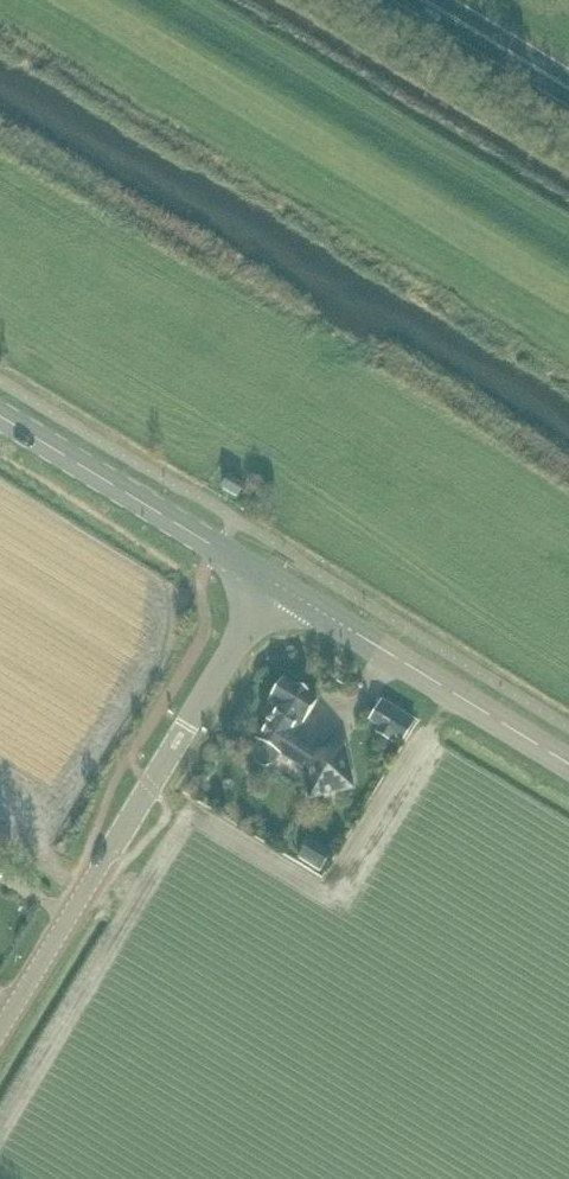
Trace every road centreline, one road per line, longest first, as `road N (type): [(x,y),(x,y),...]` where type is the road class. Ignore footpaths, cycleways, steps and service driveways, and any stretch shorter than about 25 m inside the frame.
road 1 (unclassified): [(0,1034),(276,584)]
road 2 (tertiary): [(568,763),(276,584)]
road 3 (tertiary): [(276,584),(0,416)]
road 4 (primary): [(568,88),(424,0)]

